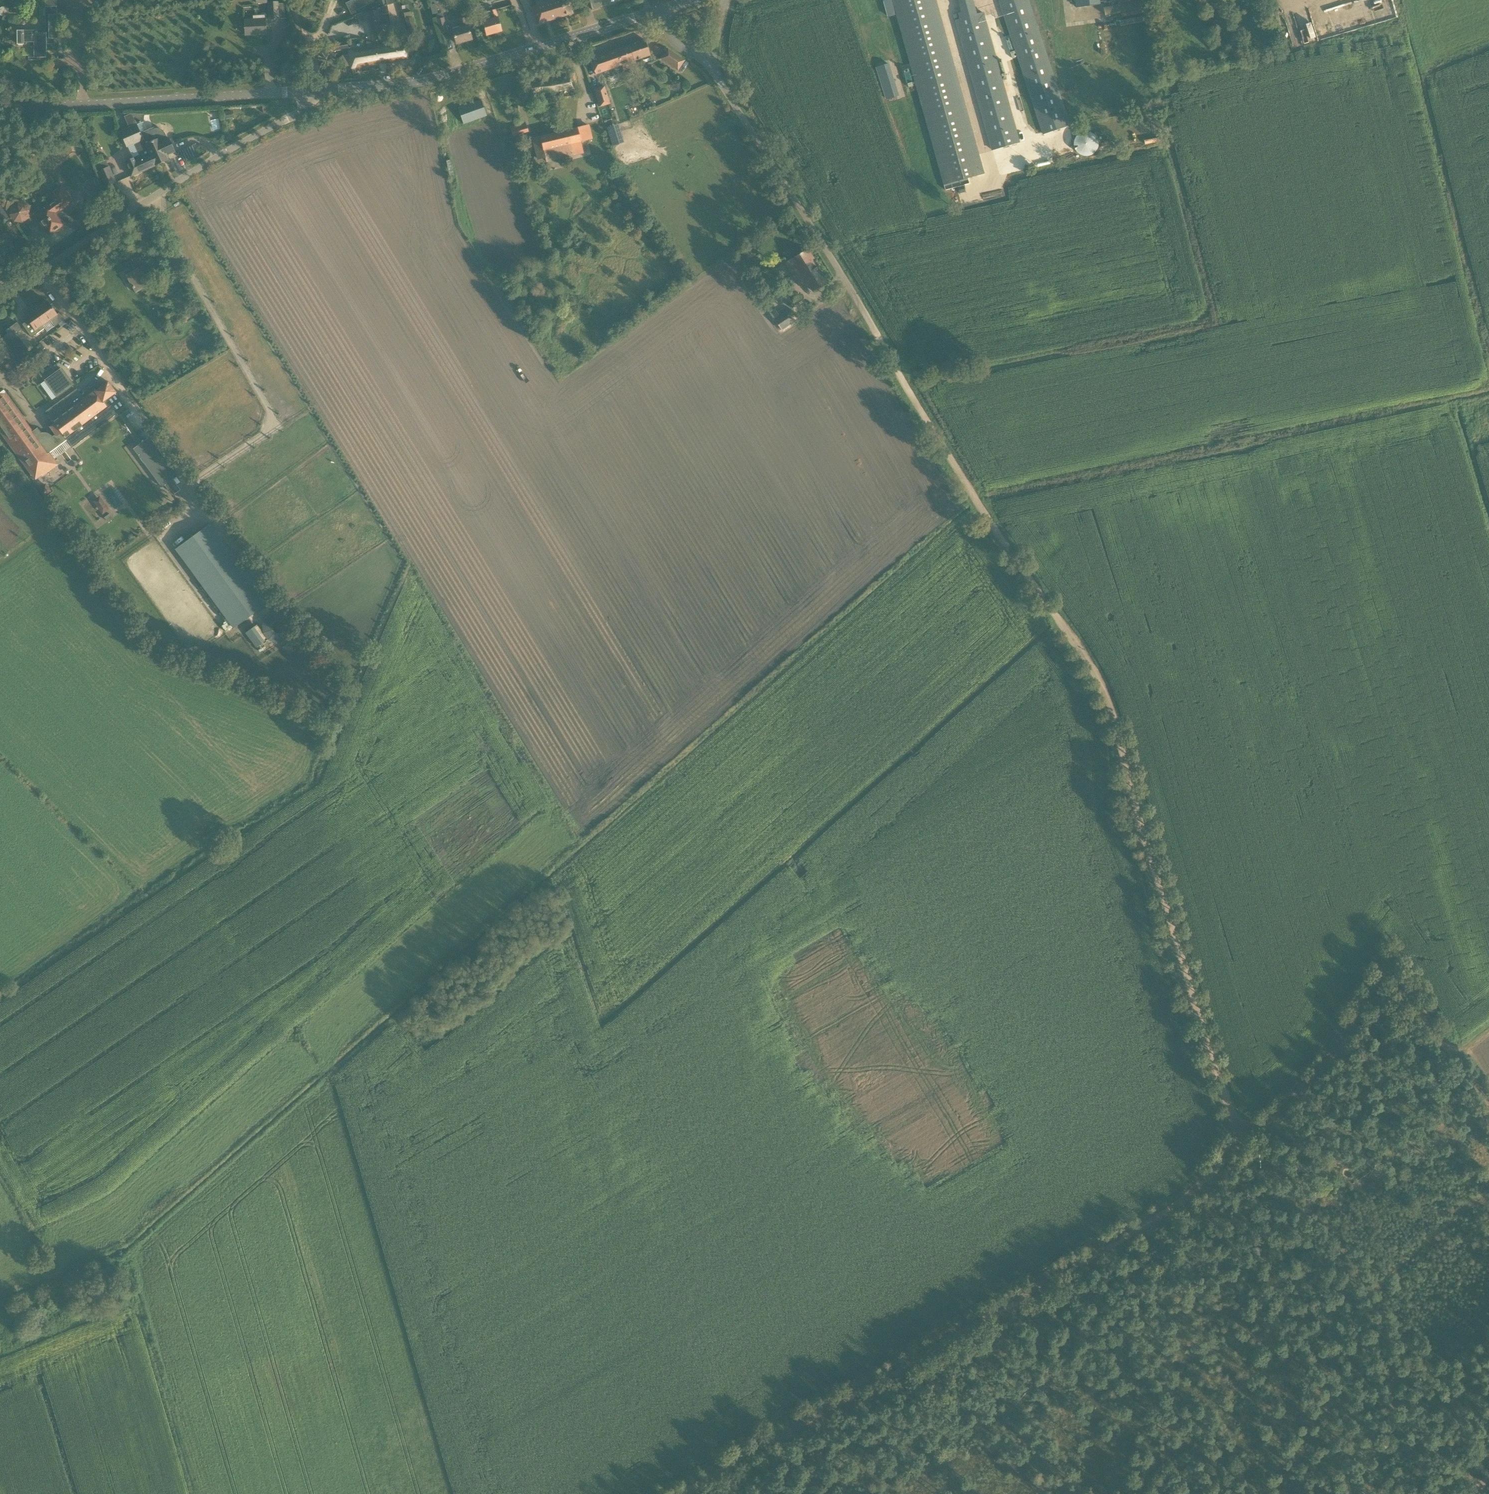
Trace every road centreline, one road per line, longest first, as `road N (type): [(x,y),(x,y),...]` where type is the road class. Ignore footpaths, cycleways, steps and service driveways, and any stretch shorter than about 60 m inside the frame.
road 1 (track): [(1236,1146),(1099,685),(866,322)]
road 2 (track): [(1236,1146),(1144,1229),(791,1431)]
road 3 (track): [(1488,1107),(1402,982),(1385,979),(1286,1109),(1236,1146)]
road 4 (unclassified): [(0,298),(185,173),(290,117),(313,92)]
road 5 (unclassified): [(313,92),(424,82),(661,12)]
road 6 (unclassified): [(866,322),(703,49)]
road 7 (unclassified): [(313,92),(0,111)]
road 8 (track): [(682,1493),(791,1431)]

